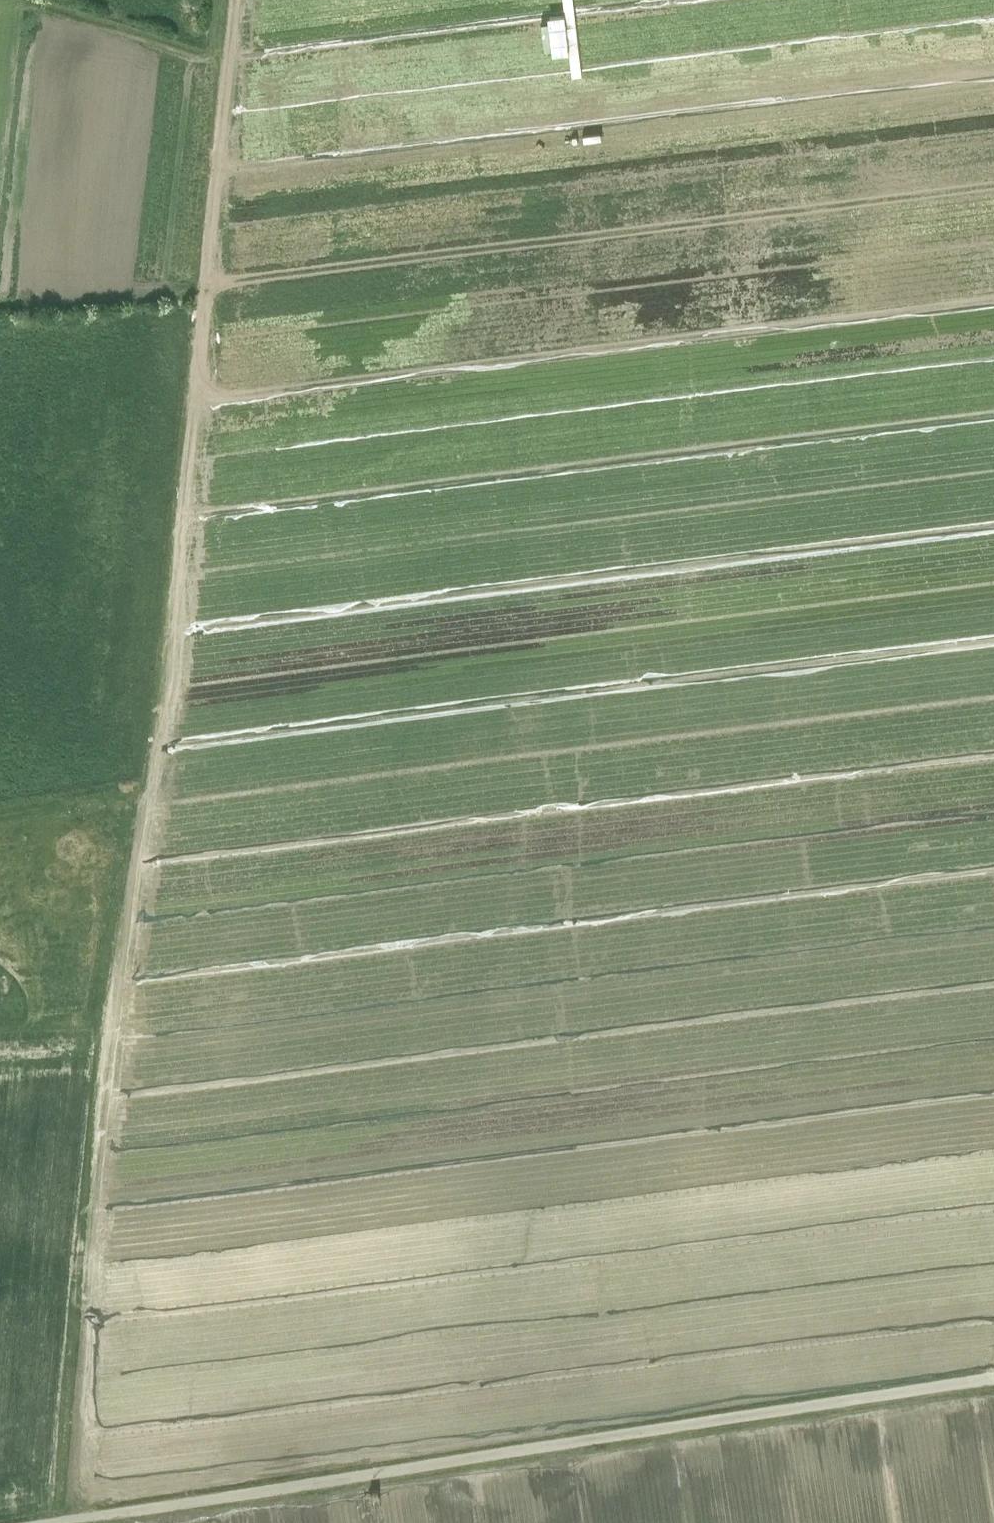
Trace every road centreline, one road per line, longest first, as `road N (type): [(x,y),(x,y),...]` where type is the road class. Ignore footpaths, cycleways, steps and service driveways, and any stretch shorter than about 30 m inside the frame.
road 1 (track): [(993,1379),(59,1522)]

